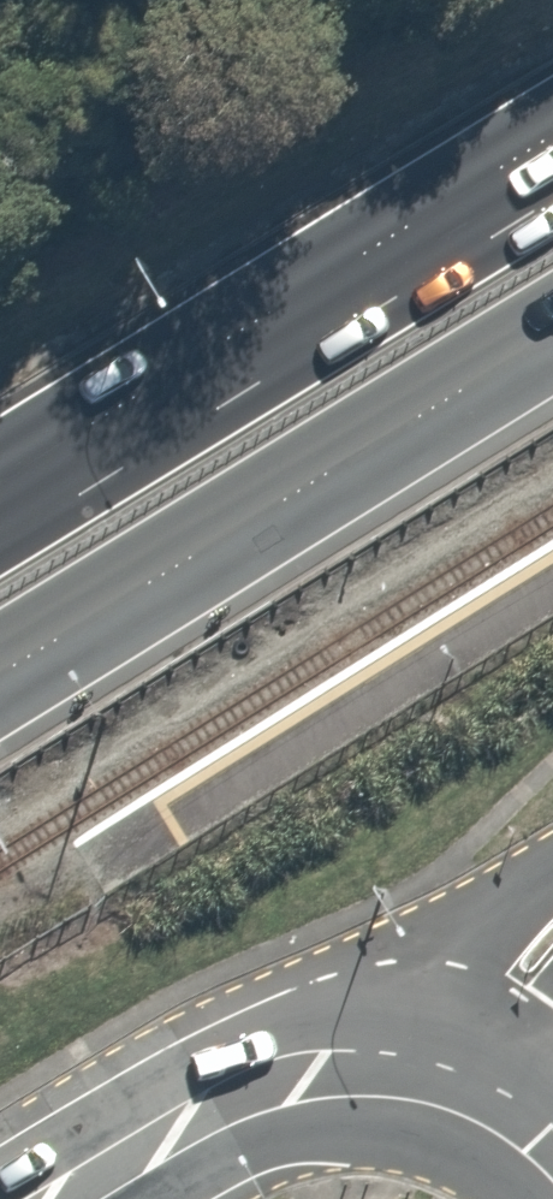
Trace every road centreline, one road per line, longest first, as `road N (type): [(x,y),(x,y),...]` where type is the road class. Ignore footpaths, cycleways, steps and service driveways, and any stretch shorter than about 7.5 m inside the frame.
road 1 (trunk): [(552,549),(403,759),(425,991),(552,1198)]
road 2 (trunk): [(552,333),(0,667)]
road 3 (trunk): [(0,488),(552,157)]
road 4 (trunk): [(147,1198),(90,1181),(0,1174)]

